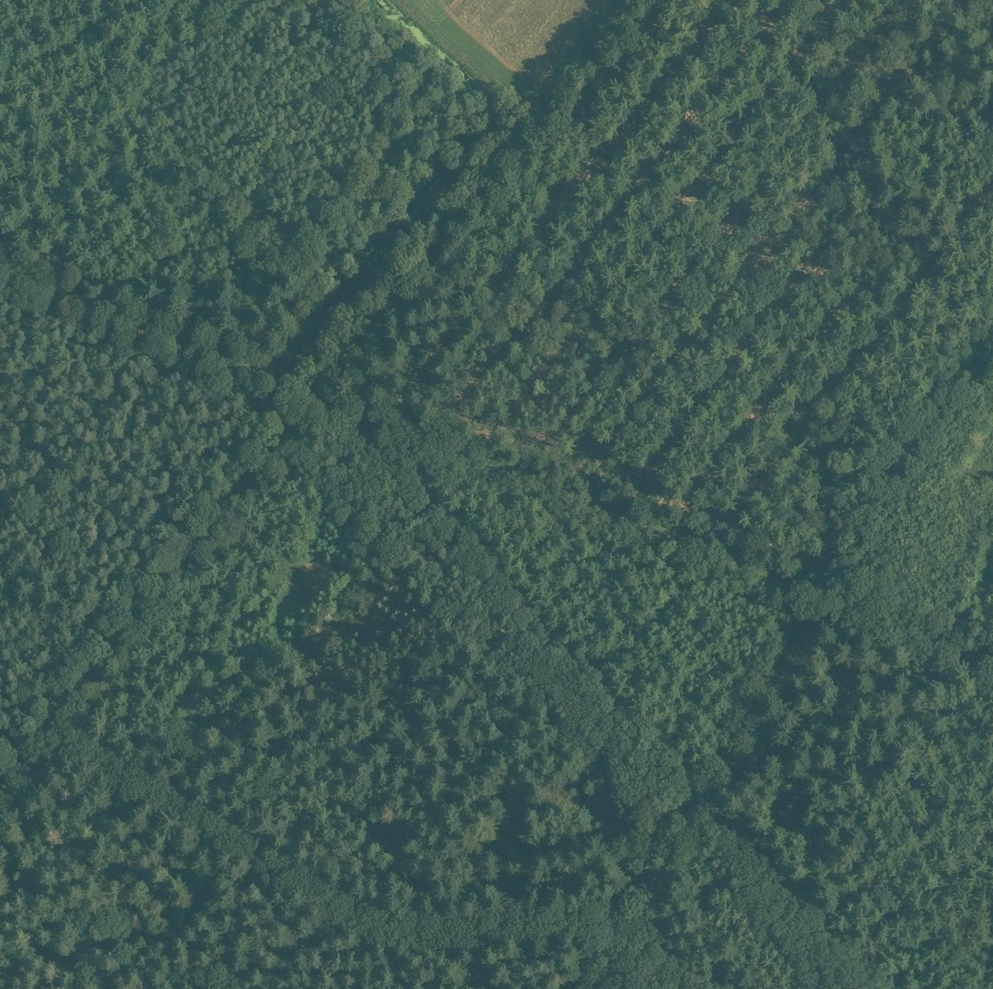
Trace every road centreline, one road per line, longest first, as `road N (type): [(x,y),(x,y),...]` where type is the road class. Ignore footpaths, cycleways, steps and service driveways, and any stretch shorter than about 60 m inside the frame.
road 1 (track): [(315,391),(992,665)]
road 2 (track): [(687,818),(812,593),(992,318)]
road 3 (track): [(39,729),(303,408)]
road 4 (track): [(315,391),(0,264)]
road 5 (track): [(597,988),(687,818)]

